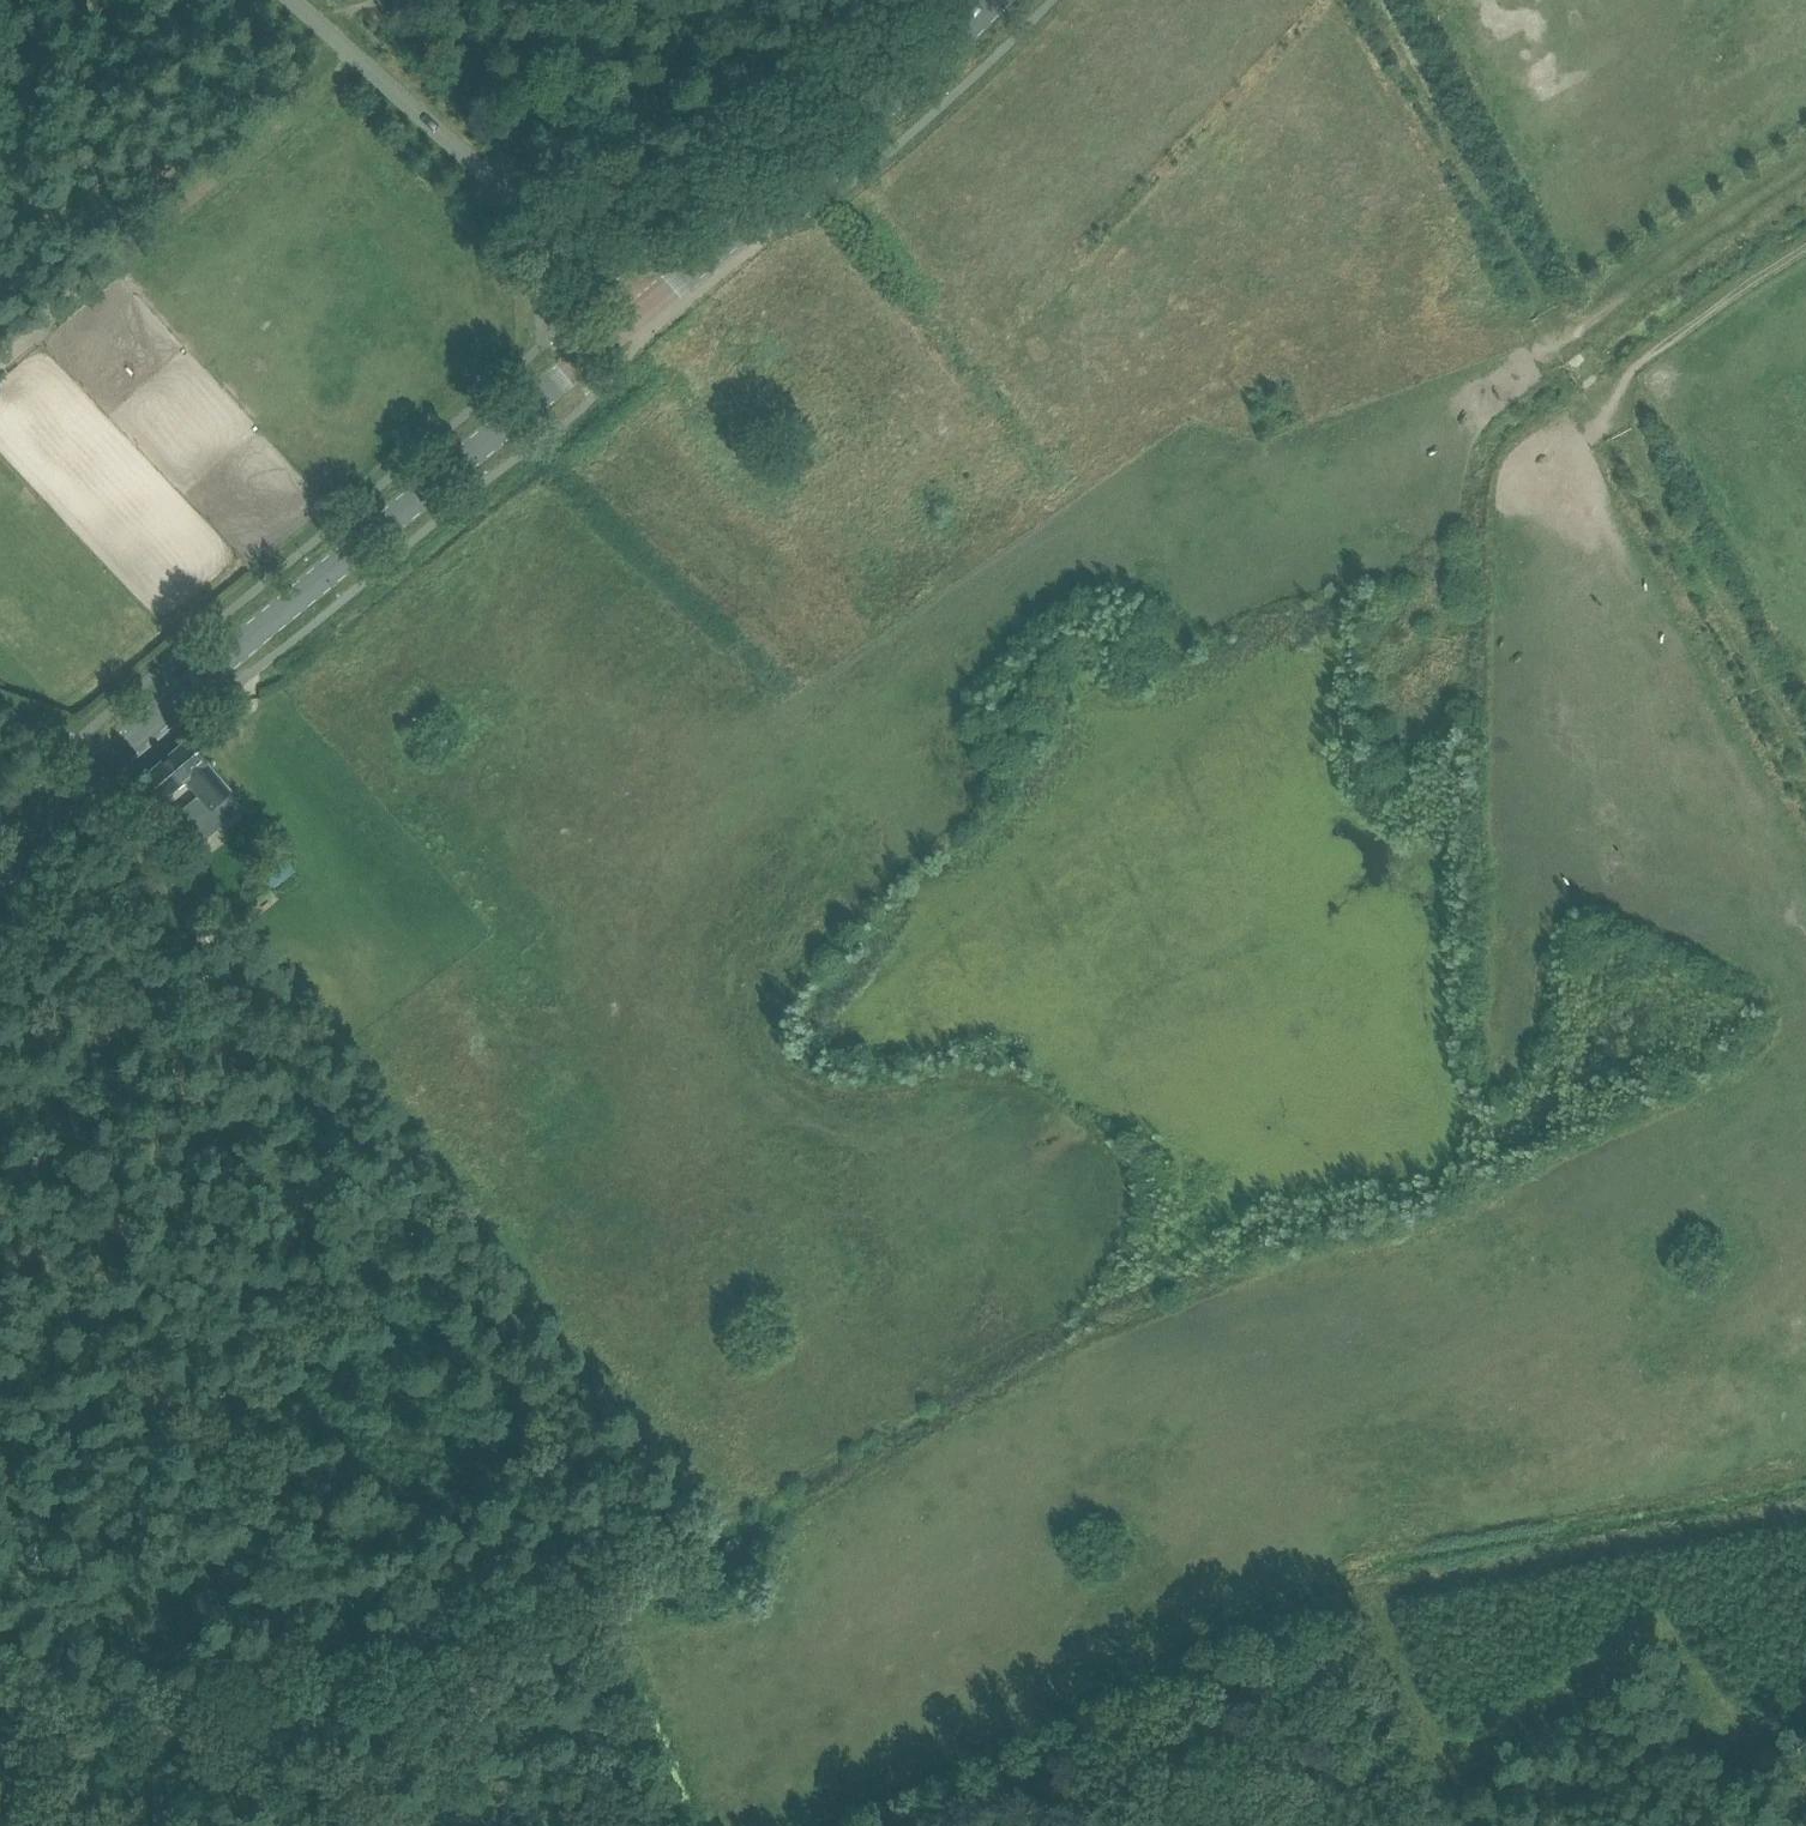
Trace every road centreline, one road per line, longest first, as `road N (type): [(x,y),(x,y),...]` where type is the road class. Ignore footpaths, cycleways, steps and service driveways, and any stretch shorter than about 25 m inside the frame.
road 1 (track): [(1805,759),(1387,0)]
road 2 (tertiary): [(0,882),(130,734),(637,312)]
road 3 (unclassified): [(637,312),(280,0)]
road 4 (tertiary): [(637,312),(814,170),(987,0)]

